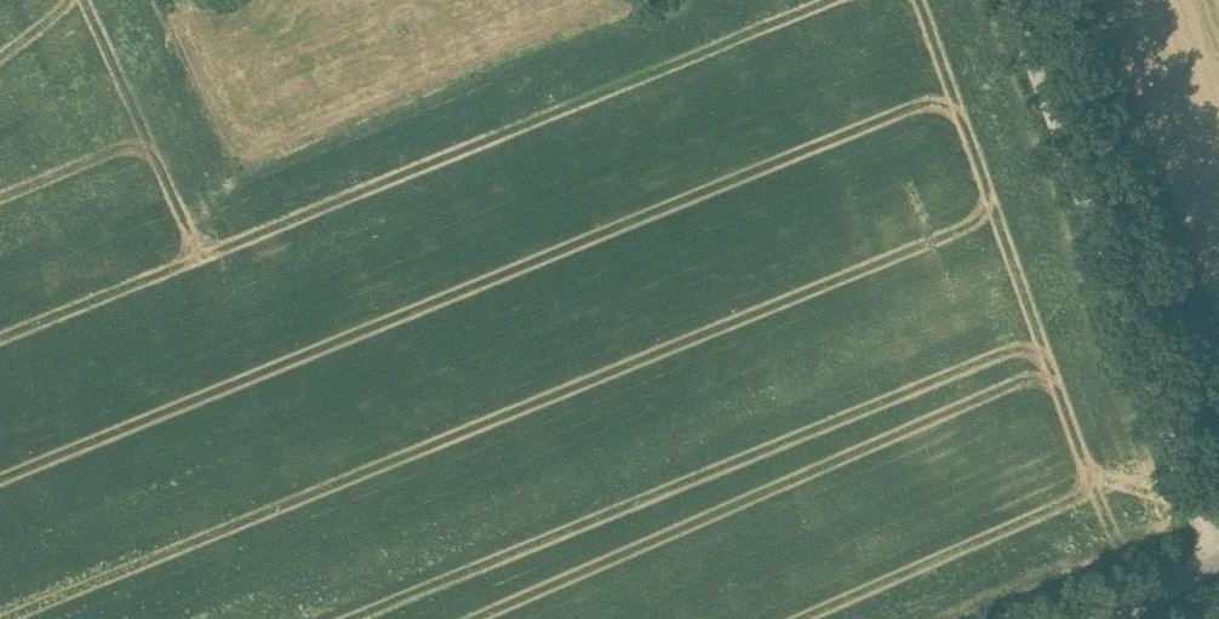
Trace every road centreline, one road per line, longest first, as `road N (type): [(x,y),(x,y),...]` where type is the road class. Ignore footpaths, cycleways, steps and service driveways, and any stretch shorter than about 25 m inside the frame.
road 1 (unclassified): [(1218,561),(1089,618)]

